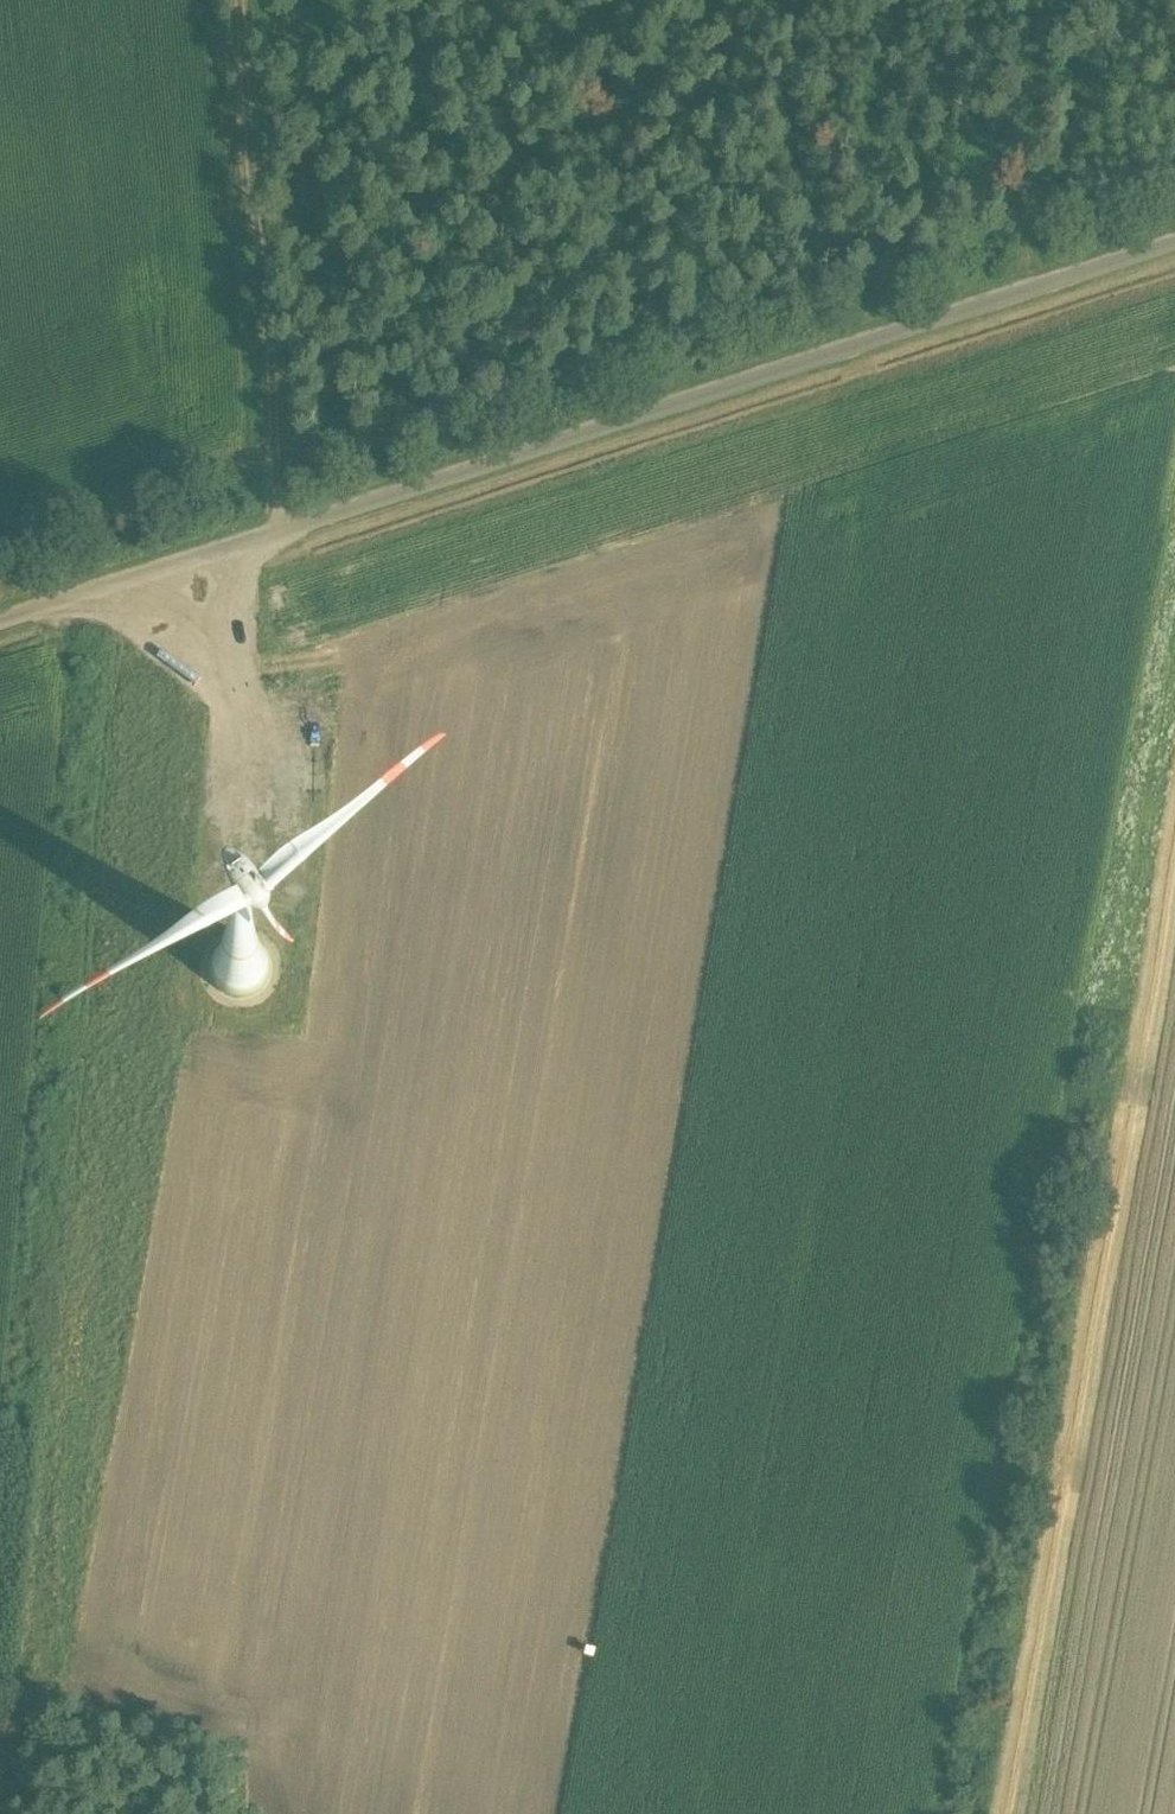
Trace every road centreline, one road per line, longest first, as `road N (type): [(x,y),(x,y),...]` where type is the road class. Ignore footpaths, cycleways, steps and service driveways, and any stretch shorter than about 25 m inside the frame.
road 1 (unclassified): [(0,623),(1174,249)]
road 2 (track): [(240,0),(283,532)]
road 3 (track): [(169,568),(254,737),(262,780),(253,889)]
road 4 (track): [(1034,294),(1027,254),(1039,197),(1141,0)]

